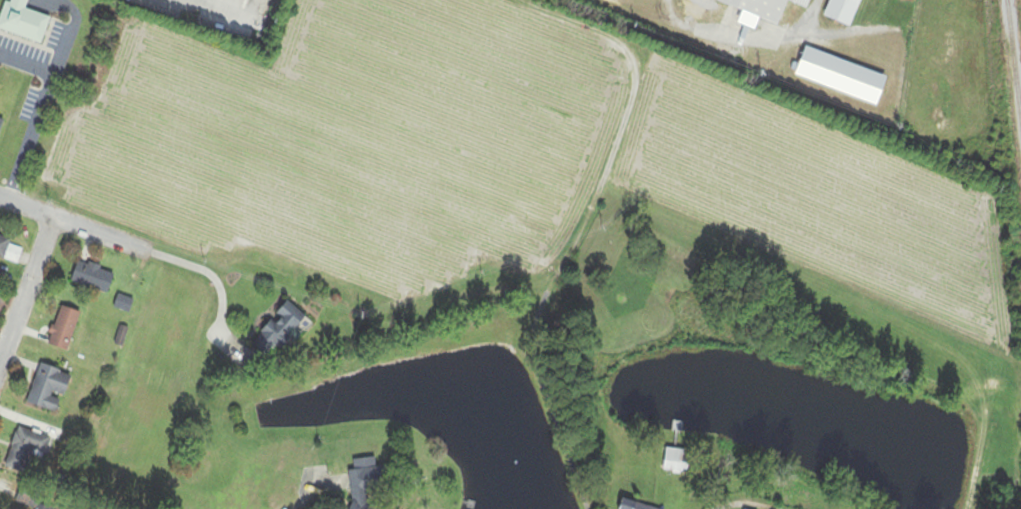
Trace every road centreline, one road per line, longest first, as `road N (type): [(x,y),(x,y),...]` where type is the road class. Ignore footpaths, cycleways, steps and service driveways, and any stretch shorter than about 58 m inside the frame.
road 1 (residential): [(213,275),(0,200)]
road 2 (residential): [(0,371),(55,219)]

